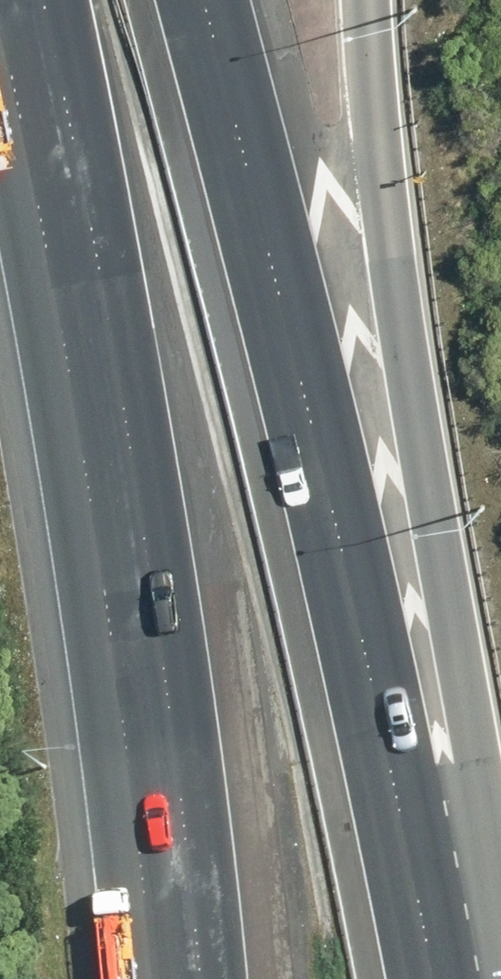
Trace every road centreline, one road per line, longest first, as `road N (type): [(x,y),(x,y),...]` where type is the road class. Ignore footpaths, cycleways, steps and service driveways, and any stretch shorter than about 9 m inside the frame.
road 1 (motorway): [(194,0),(467,978)]
road 2 (motorway): [(200,978),(137,496),(43,0)]
road 3 (motorway): [(374,0),(482,978)]

